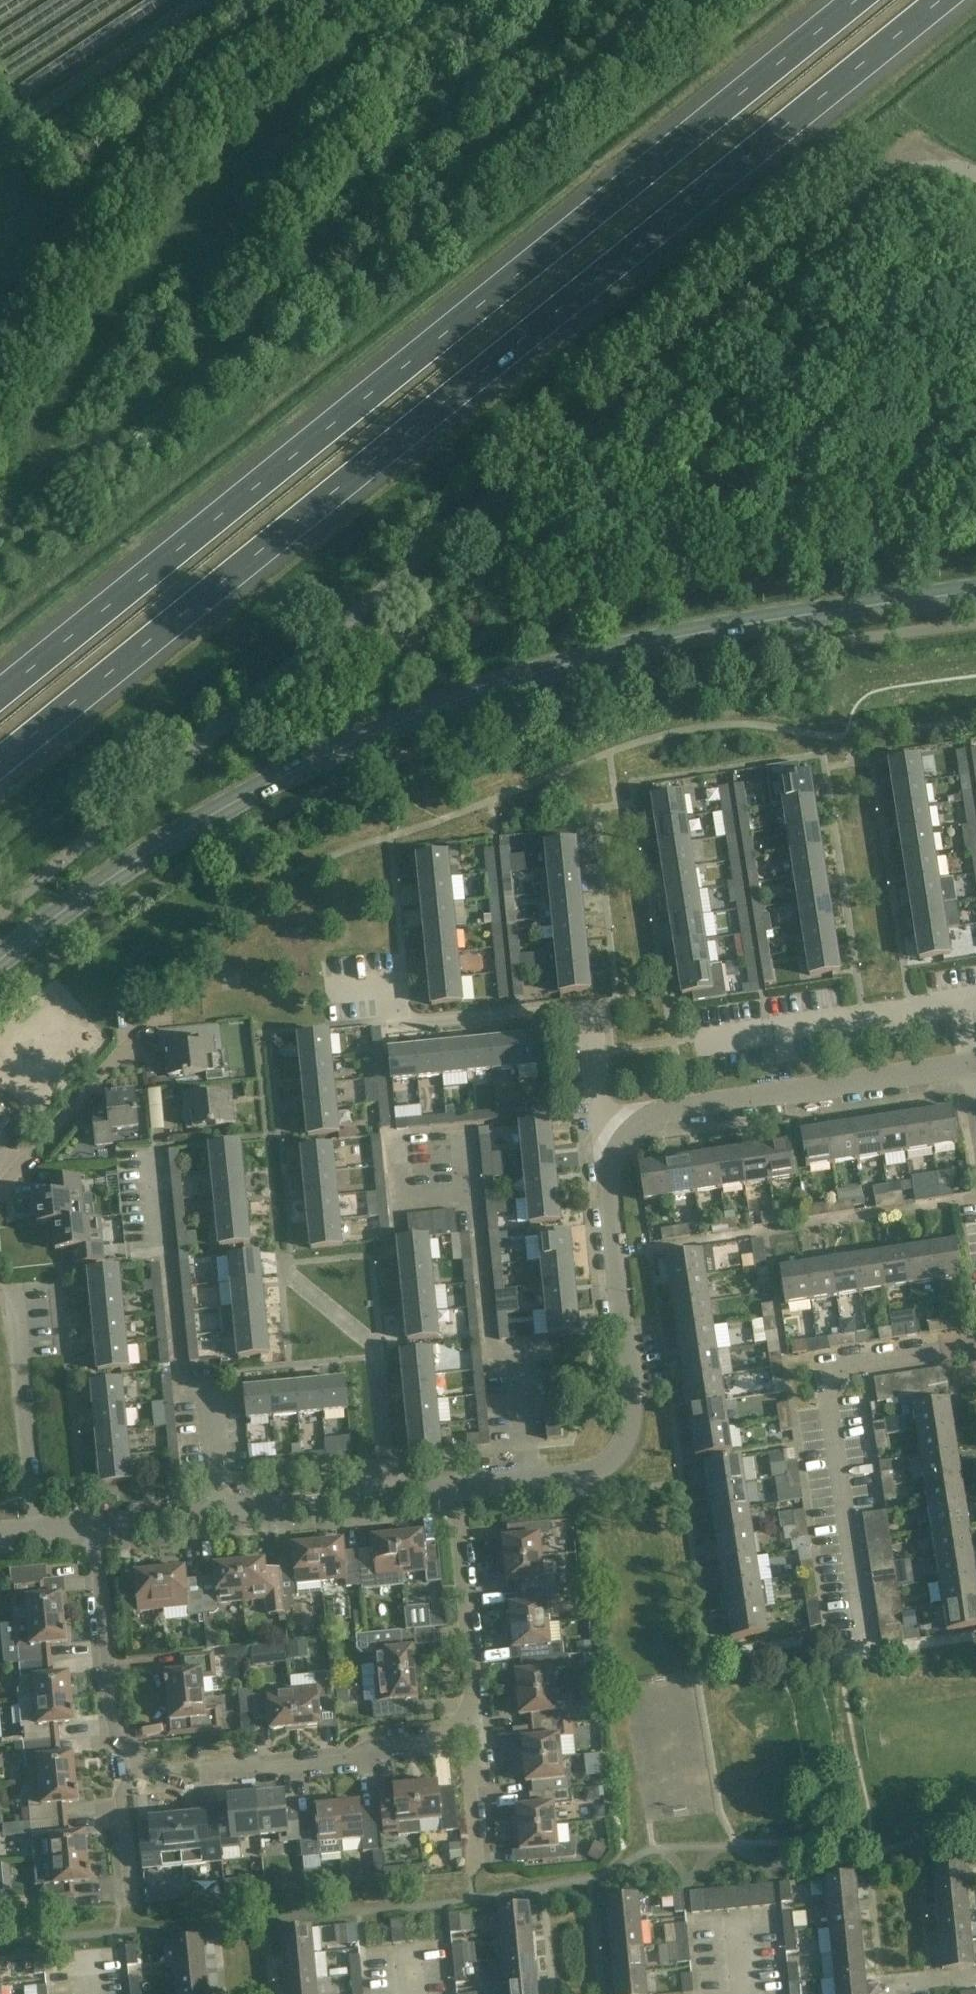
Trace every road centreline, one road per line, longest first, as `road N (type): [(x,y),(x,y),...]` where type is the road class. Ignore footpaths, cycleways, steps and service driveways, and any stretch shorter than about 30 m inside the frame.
road 1 (residential): [(0,916),(861,186),(917,170),(975,174)]
road 2 (motorway): [(0,760),(941,0)]
road 3 (motorway): [(857,0),(0,692)]
road 4 (secondary): [(0,961),(219,811),(419,715),(634,647),(975,592)]
road 5 (residential): [(454,1489),(581,1475),(606,1466),(620,1449),(631,1385),(607,1184),(625,1134)]
road 6 (residential): [(625,1134),(600,1106),(589,1009),(395,1027),(391,983),(328,989)]
road 7 (residential): [(222,1510),(213,1415),(180,1369),(160,1157)]
road 8 (residential): [(625,1134),(655,1113),(968,1063)]
road 9 (residential): [(133,1770),(304,1765),(343,1756),(371,1738),(474,1726)]
road 10 (residential): [(133,1770),(106,1722),(93,1525)]
road 11 (residential): [(33,1530),(13,1308),(0,1292)]
road 12 (residential): [(474,1726),(454,1489)]
road 13 (residential): [(222,1510),(454,1489)]
road 14 (residential): [(0,1191),(142,1028)]
road 15 (residential): [(126,1896),(117,1788),(133,1770)]
road 16 (residential): [(93,1525),(222,1510)]
road 17 (residential): [(483,1846),(474,1726)]

